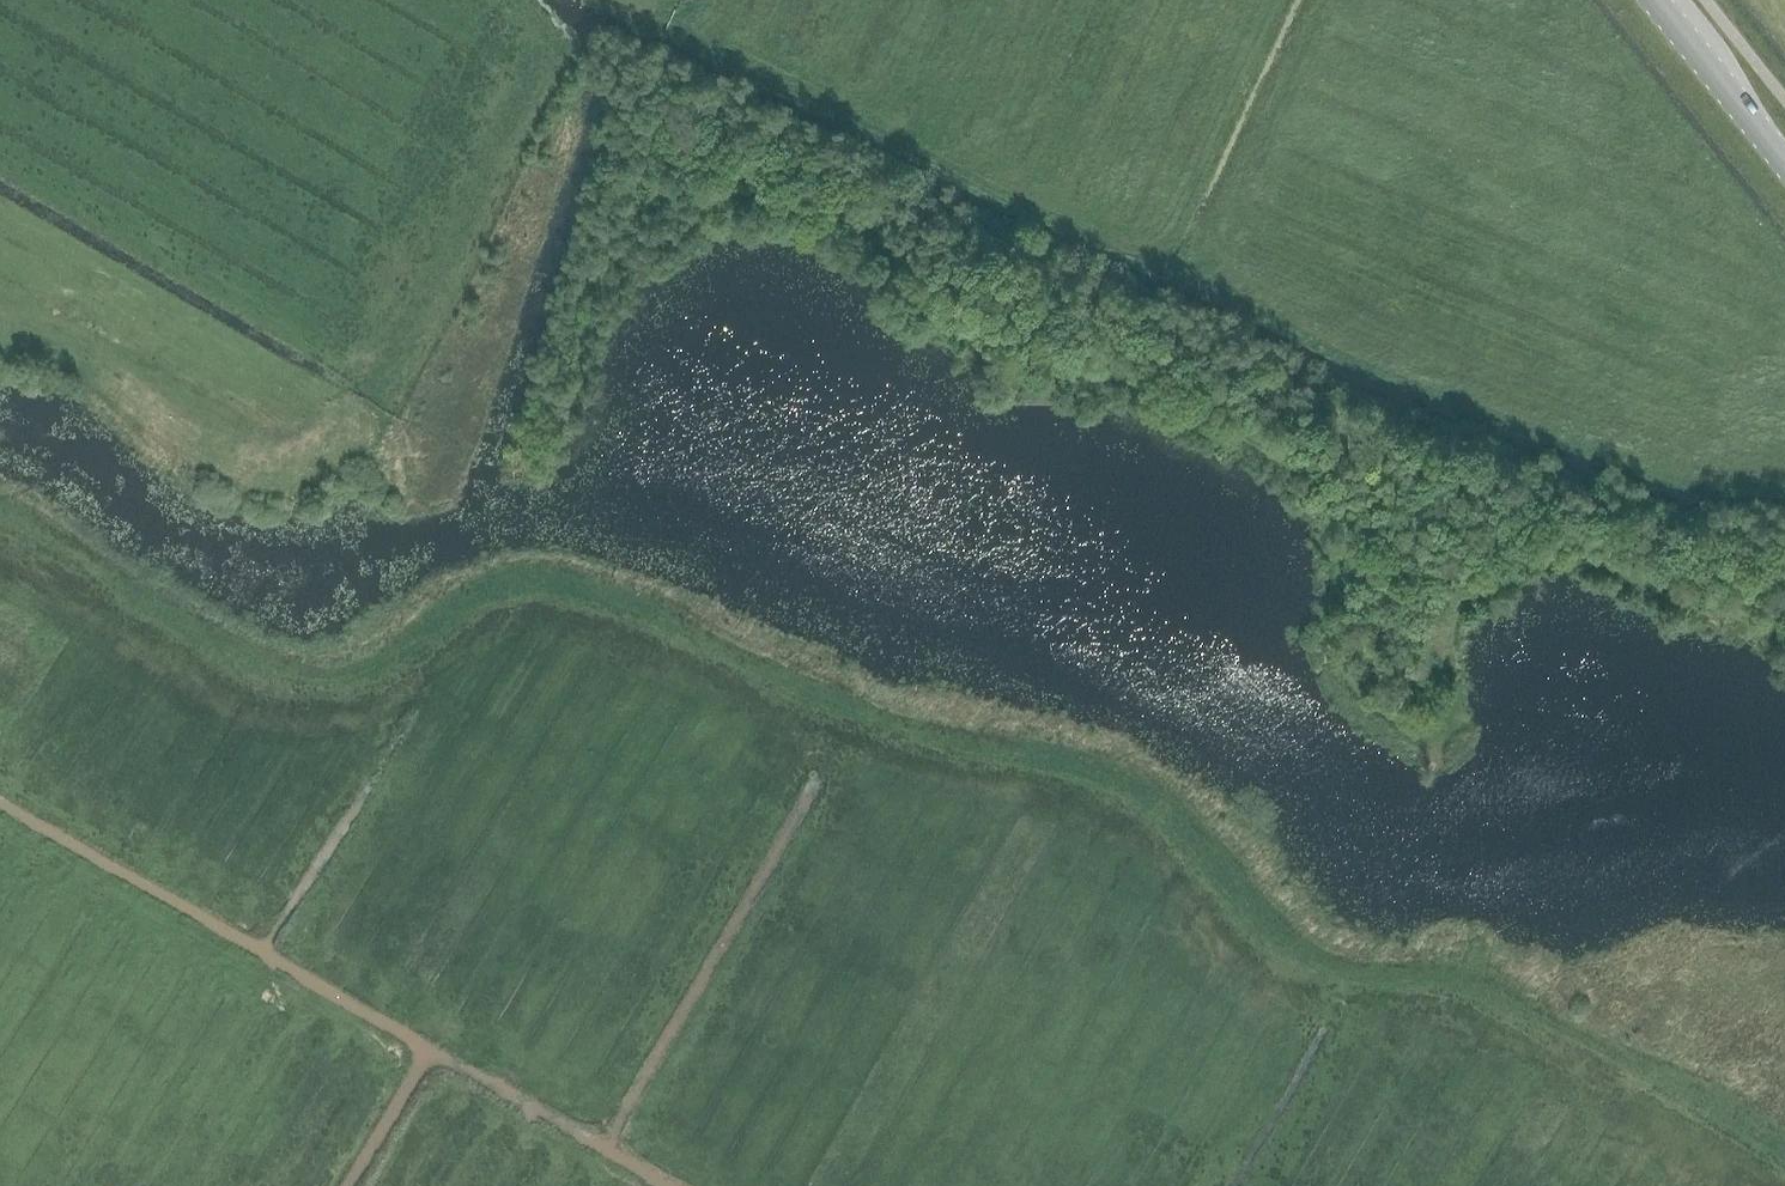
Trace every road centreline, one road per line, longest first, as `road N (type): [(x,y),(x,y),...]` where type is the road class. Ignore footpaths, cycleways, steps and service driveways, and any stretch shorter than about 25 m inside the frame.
road 1 (tertiary): [(1784,164),(1653,0)]

